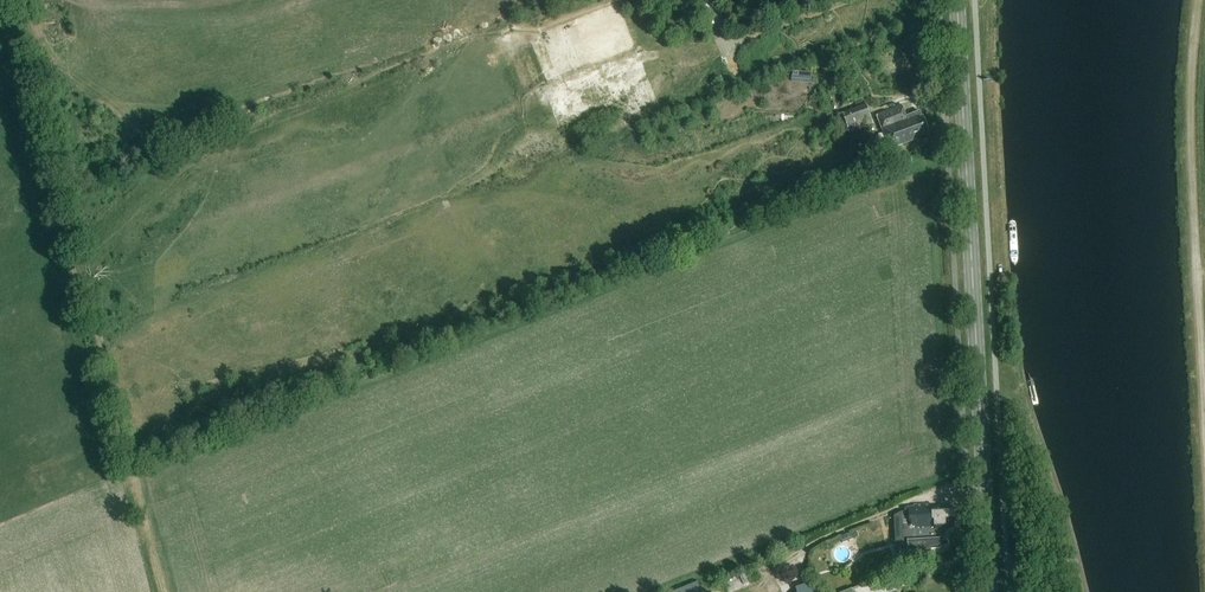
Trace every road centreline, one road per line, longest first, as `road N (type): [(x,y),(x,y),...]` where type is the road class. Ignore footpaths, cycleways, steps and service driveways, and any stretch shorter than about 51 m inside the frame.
road 1 (track): [(171,591),(2,0)]
road 2 (secondary): [(991,591),(959,0)]
road 3 (track): [(1204,428),(1190,102),(1199,0)]

